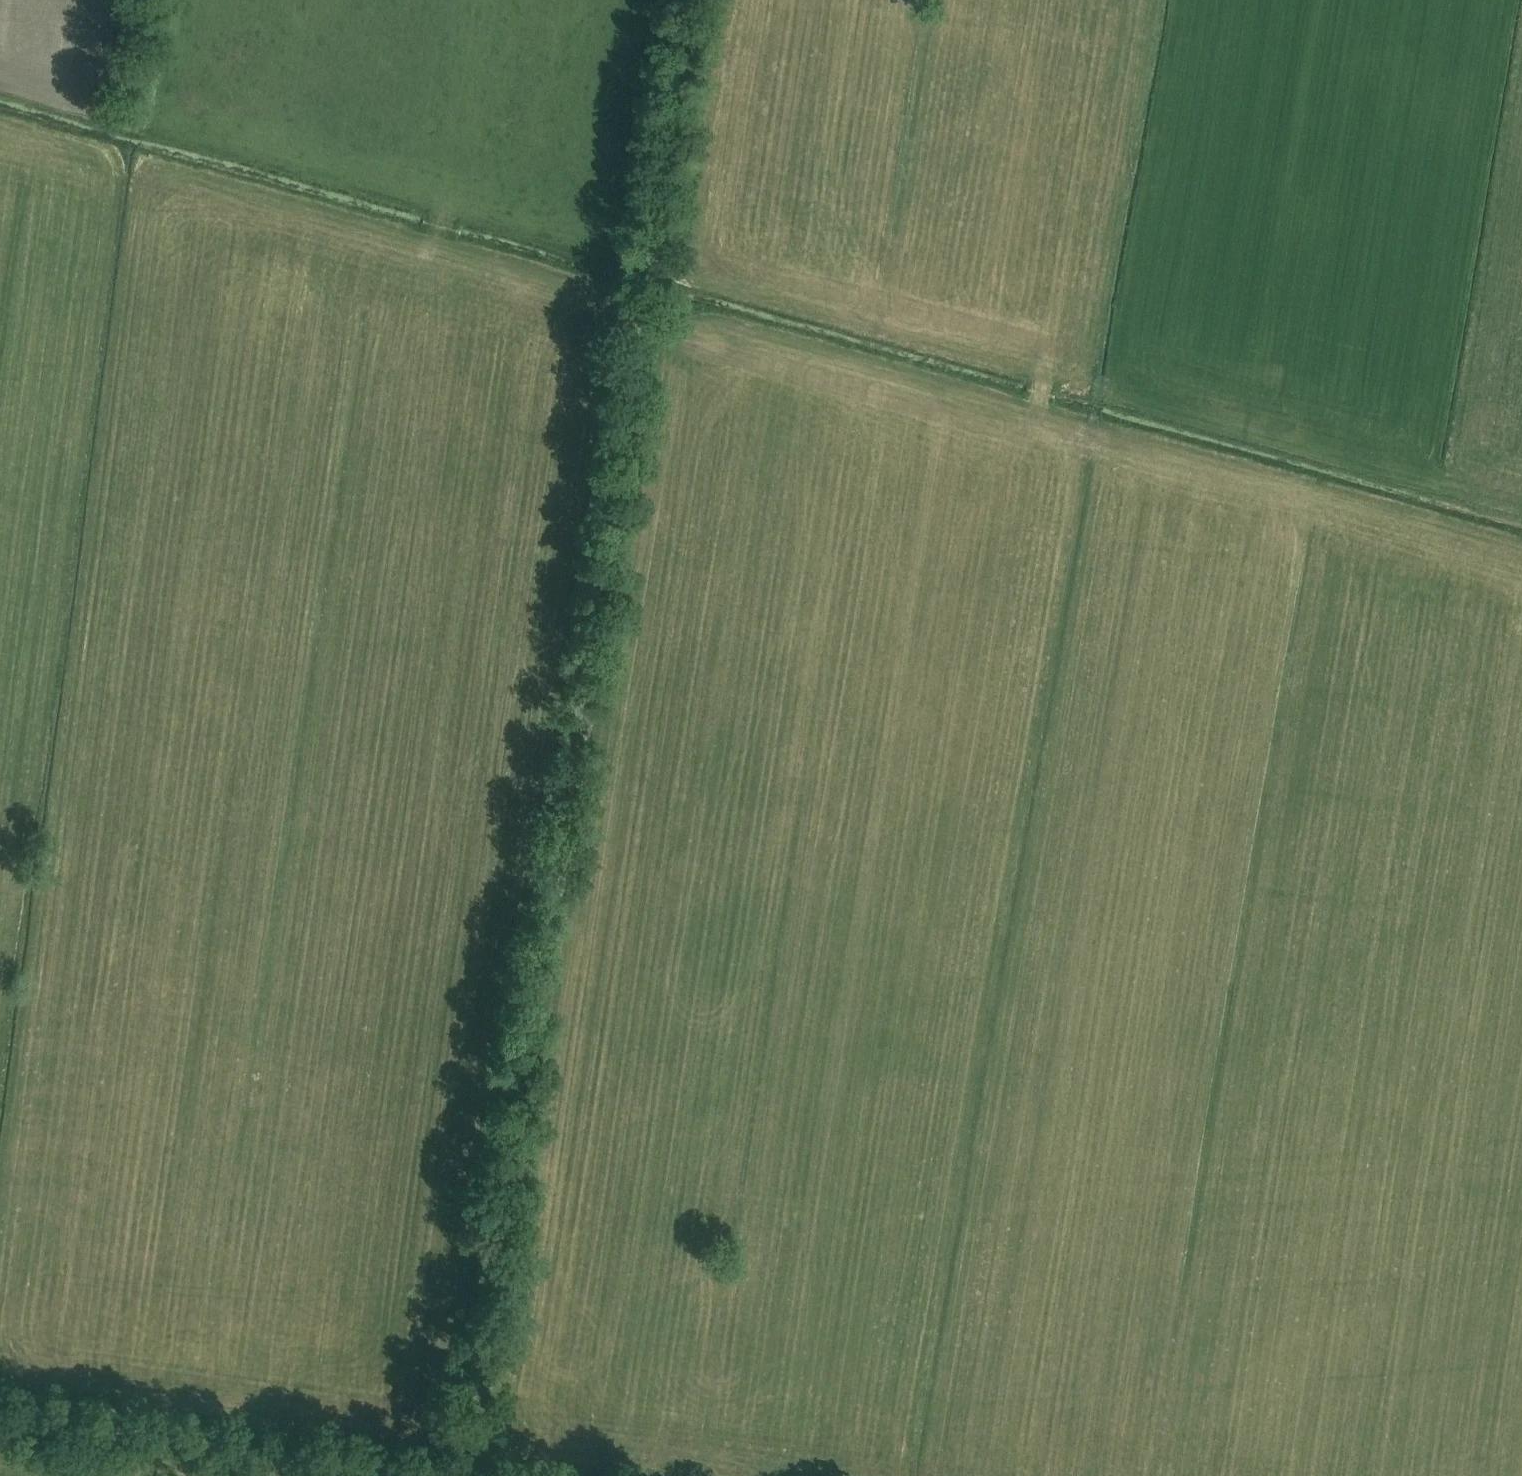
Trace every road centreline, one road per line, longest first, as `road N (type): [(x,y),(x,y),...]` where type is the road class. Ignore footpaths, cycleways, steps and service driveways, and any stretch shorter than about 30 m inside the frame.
road 1 (unclassified): [(427,1475),(0,1416)]

